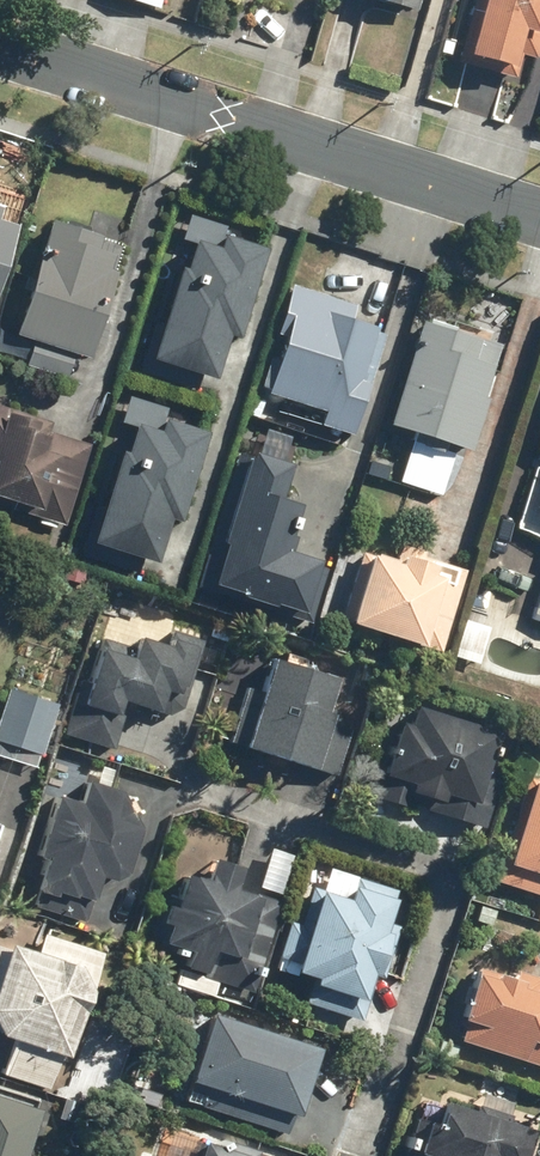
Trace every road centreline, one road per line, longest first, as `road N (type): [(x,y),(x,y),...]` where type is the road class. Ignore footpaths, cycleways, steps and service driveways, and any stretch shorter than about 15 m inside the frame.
road 1 (residential): [(539,221),(0,50)]

